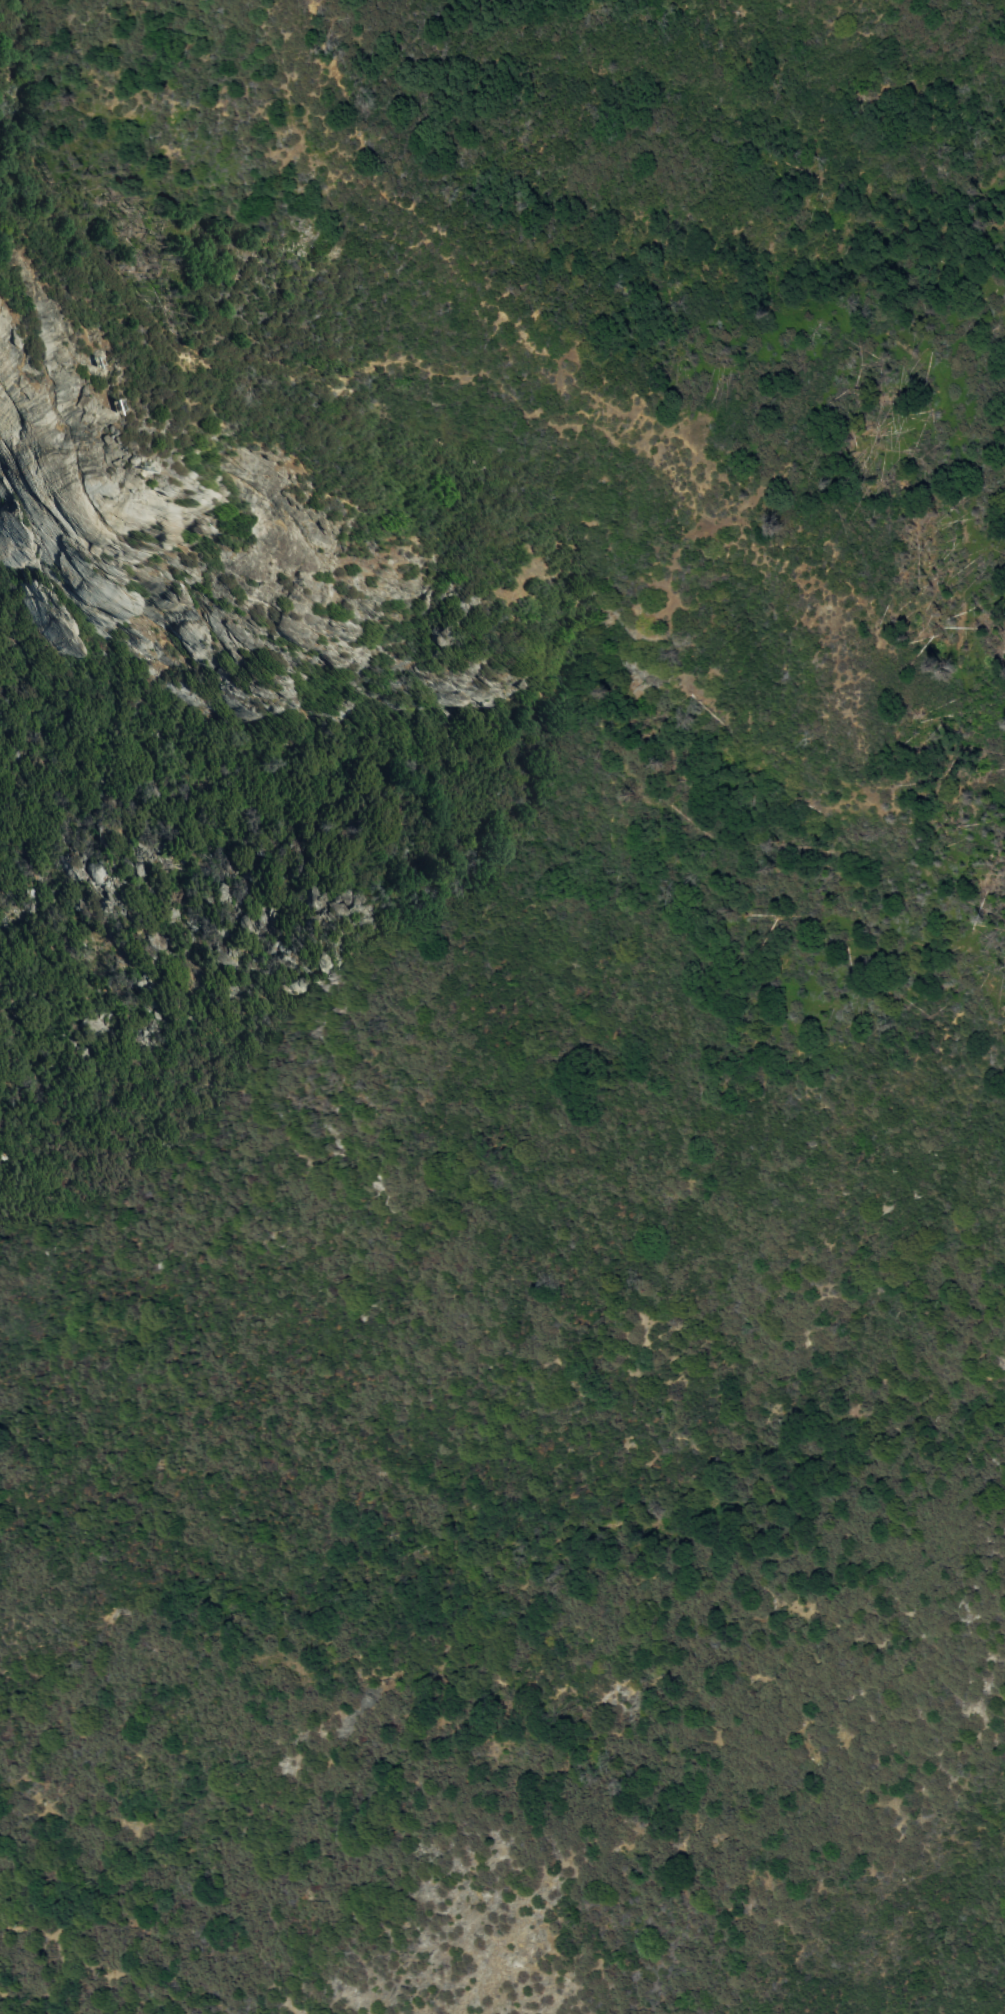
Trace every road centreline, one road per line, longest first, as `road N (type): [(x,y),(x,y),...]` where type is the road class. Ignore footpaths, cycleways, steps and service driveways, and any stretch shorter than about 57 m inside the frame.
road 1 (track): [(1004,779),(986,754),(958,667),(964,534),(949,434),(910,353),(896,342),(841,328),(818,401),(745,513),(702,526),(688,514),(688,476),(675,439),(545,417),(477,371),(385,354),(317,379),(174,355),(129,310),(40,182),(0,152)]

